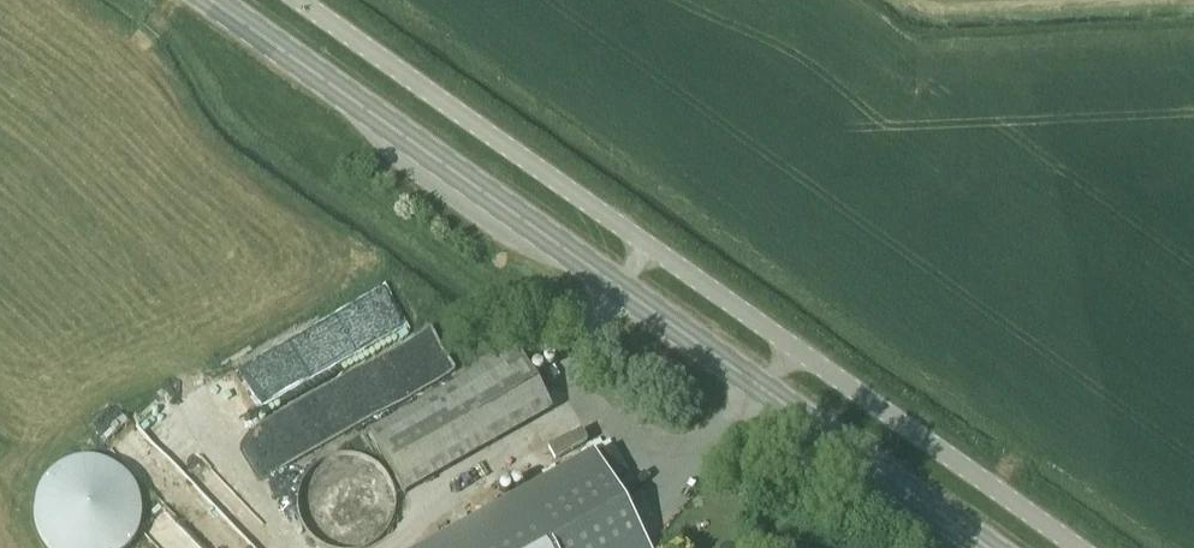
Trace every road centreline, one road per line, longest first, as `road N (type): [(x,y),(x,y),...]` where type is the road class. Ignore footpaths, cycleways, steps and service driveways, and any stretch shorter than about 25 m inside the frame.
road 1 (primary): [(988,547),(210,0)]
road 2 (unclassified): [(1078,547),(300,0)]

